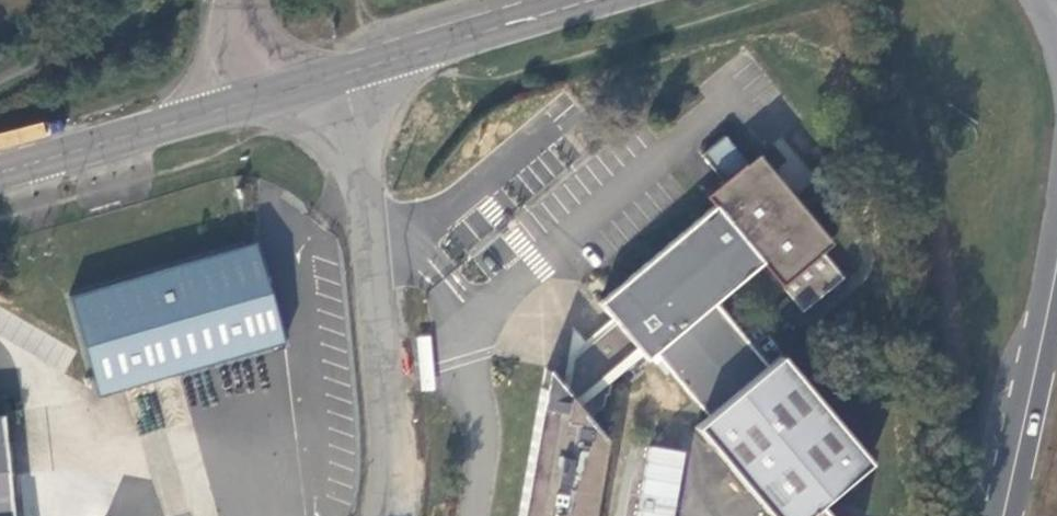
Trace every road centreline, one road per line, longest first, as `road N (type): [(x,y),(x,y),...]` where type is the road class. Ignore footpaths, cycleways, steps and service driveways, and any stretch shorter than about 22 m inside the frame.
road 1 (unclassified): [(345,76),(370,206),(392,451),(391,515)]
road 2 (secondary): [(345,76),(598,0)]
road 3 (secondary): [(0,174),(245,105)]
road 4 (secondary): [(1005,515),(1056,277)]

